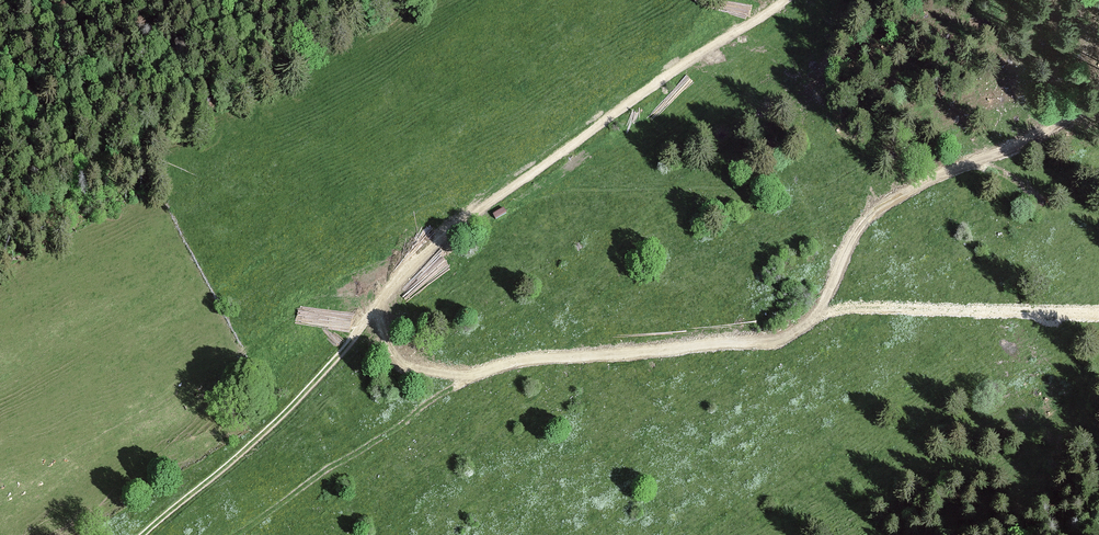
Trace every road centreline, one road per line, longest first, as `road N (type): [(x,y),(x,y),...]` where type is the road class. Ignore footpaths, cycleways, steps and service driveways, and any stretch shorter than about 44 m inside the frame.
road 1 (track): [(790,0),(462,222),(422,257),(284,417),(148,534)]
road 2 (track): [(374,313),(398,362),(466,374),(528,359),(762,340),(841,307),(1098,312)]
road 3 (track): [(822,314),(847,248),(871,213),(1098,103)]

